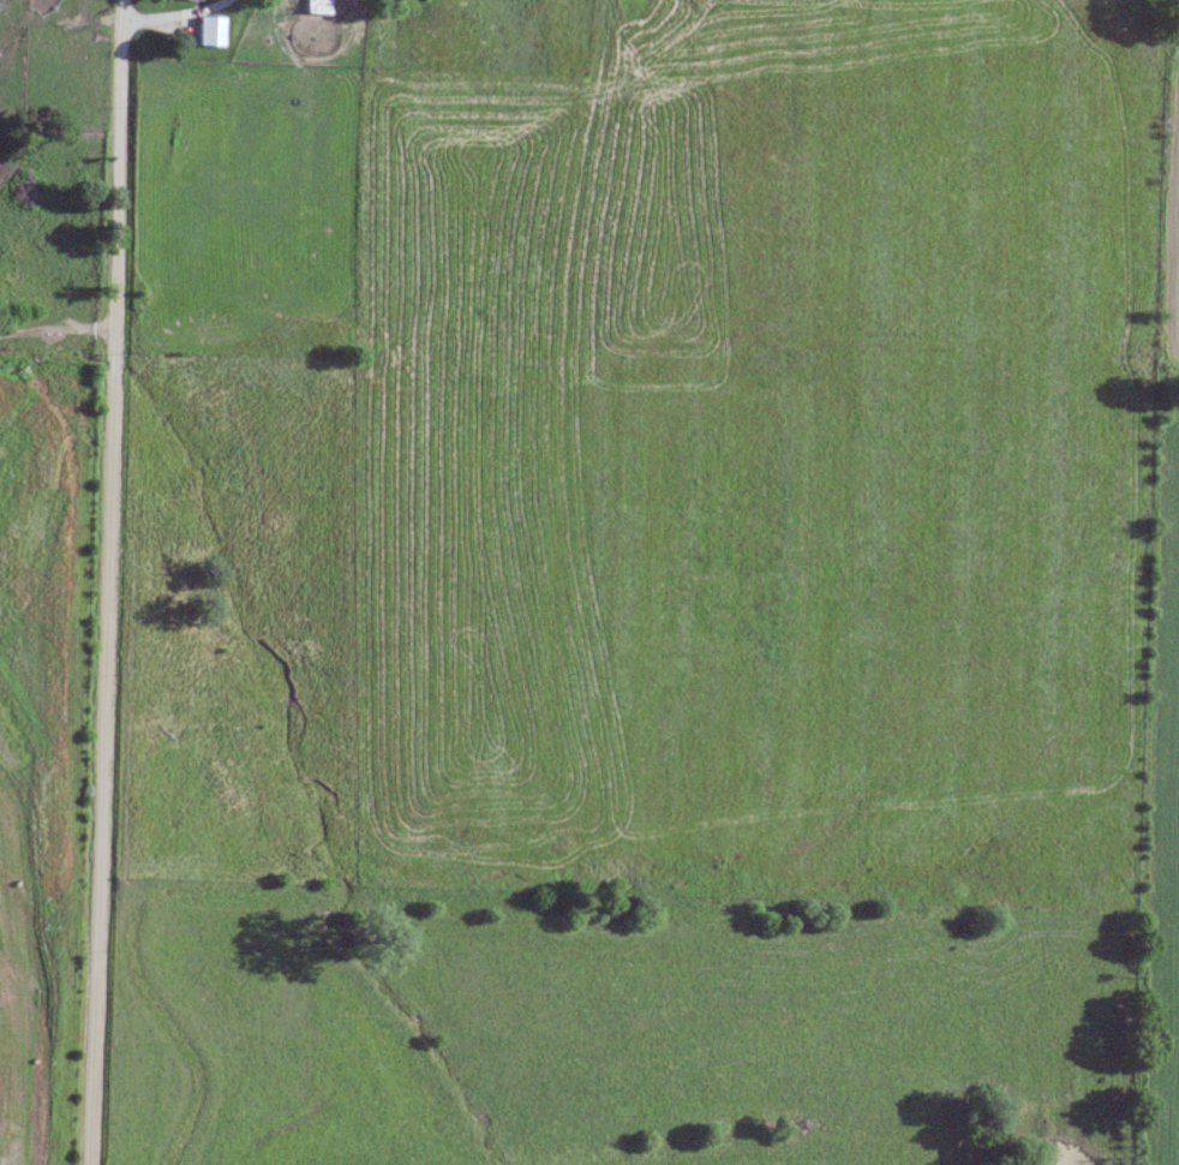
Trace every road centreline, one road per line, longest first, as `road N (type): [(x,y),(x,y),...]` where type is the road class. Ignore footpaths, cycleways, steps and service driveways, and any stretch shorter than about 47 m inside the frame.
road 1 (residential): [(86,1164),(120,0)]

